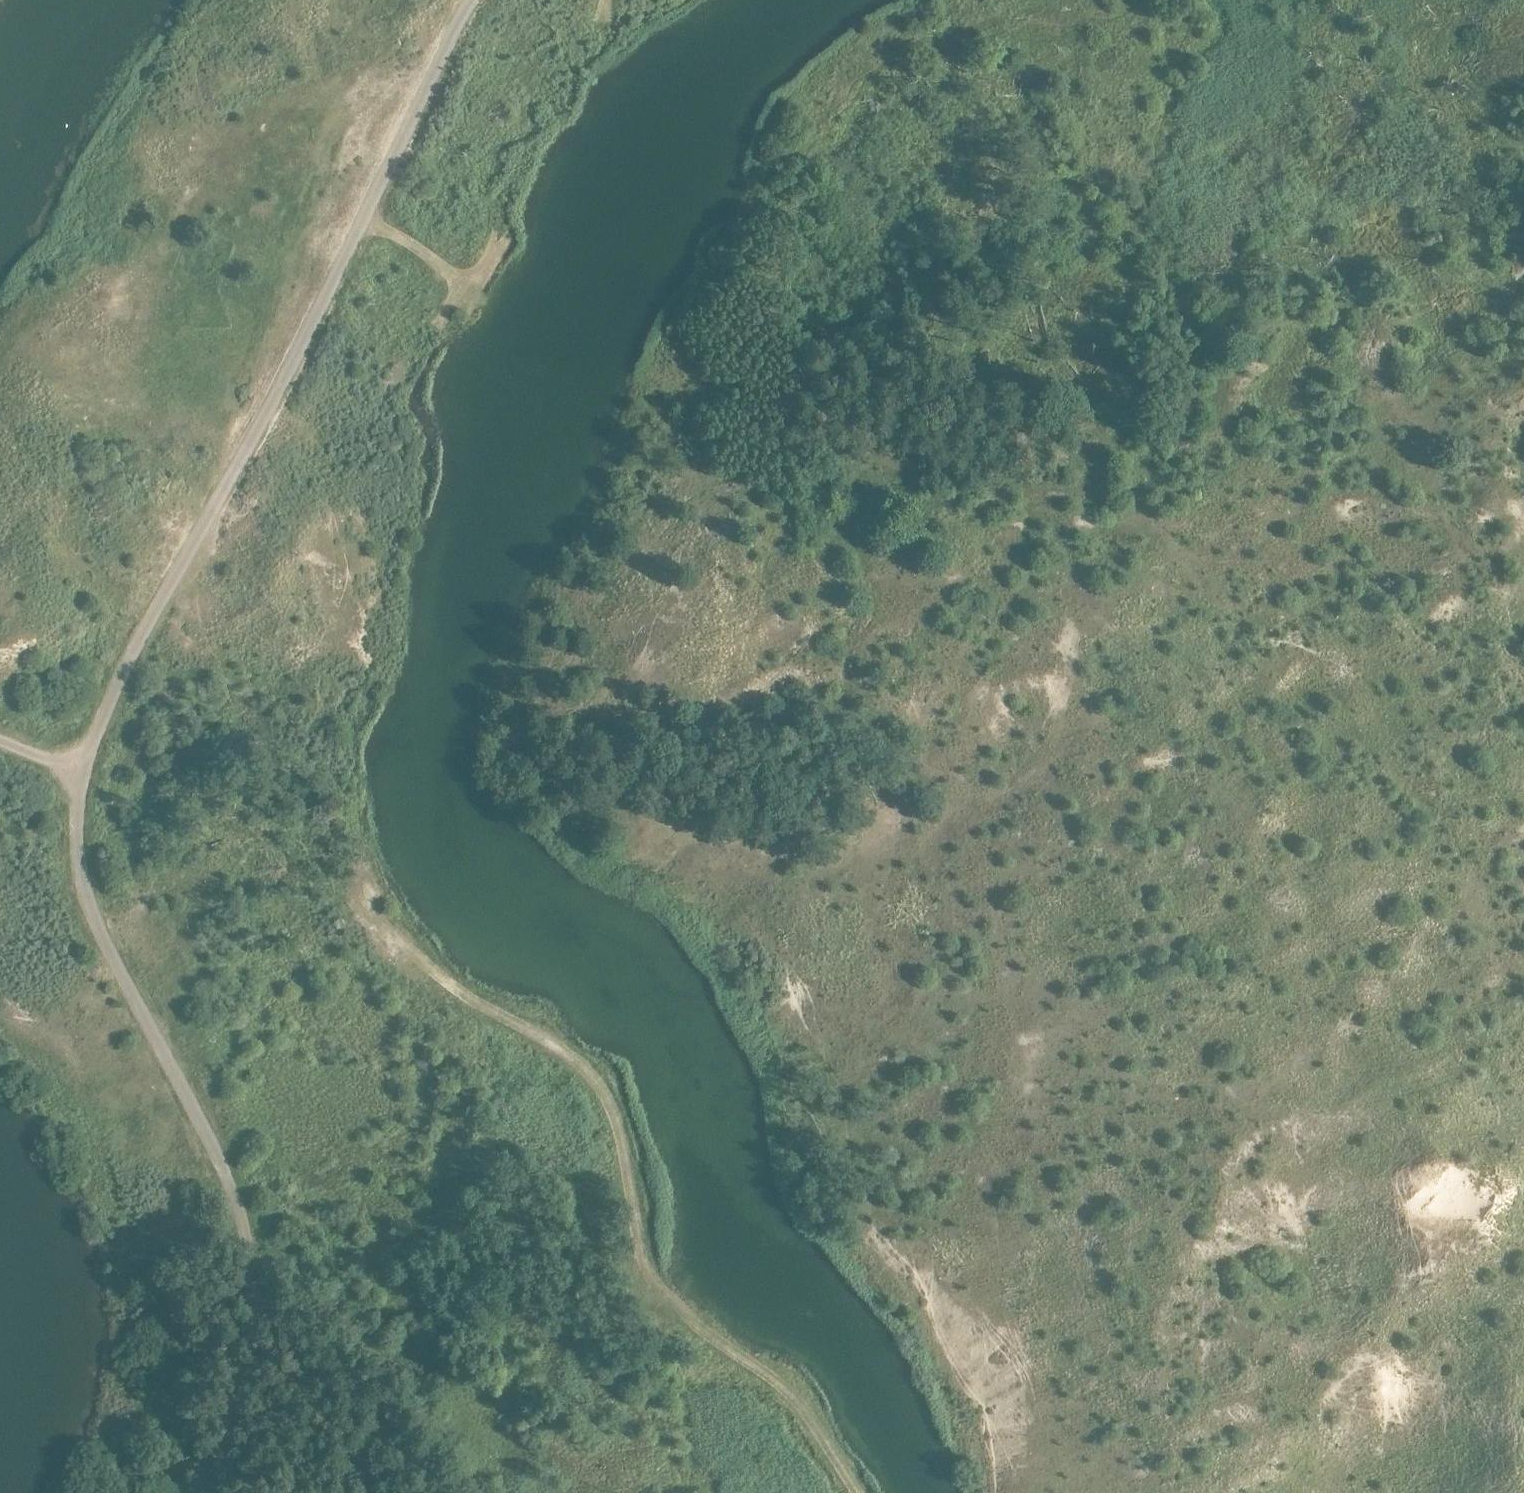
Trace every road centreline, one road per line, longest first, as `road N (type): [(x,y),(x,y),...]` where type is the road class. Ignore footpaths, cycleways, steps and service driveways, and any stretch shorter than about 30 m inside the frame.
road 1 (track): [(207,1492),(241,1377),(256,1261),(246,1212),(84,890),(83,756),(475,0)]

